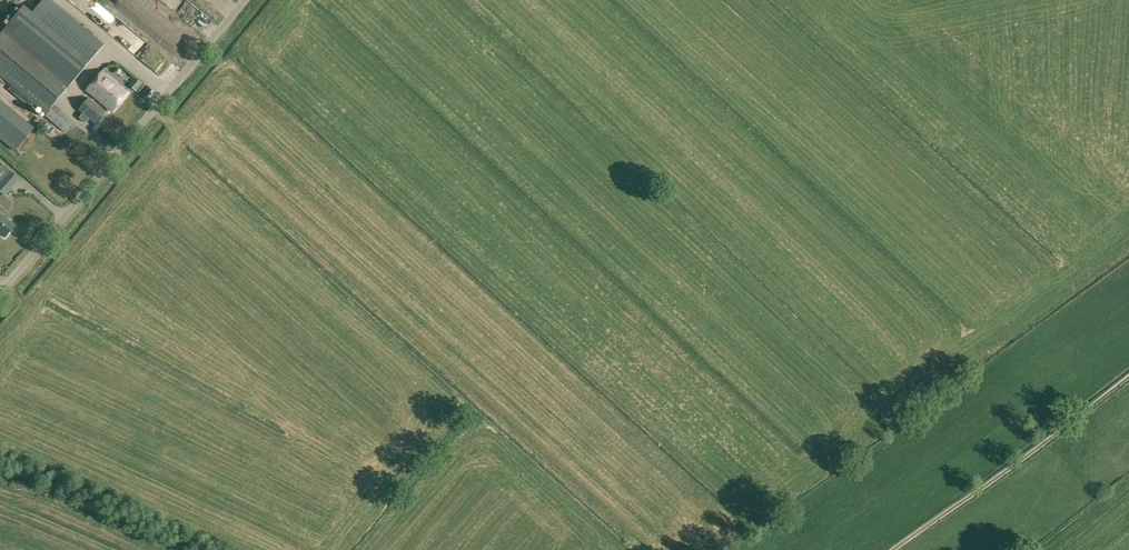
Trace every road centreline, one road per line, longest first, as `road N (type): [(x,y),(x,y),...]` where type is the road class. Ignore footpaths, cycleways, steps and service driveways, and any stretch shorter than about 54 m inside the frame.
road 1 (unclassified): [(0,290),(242,0)]

